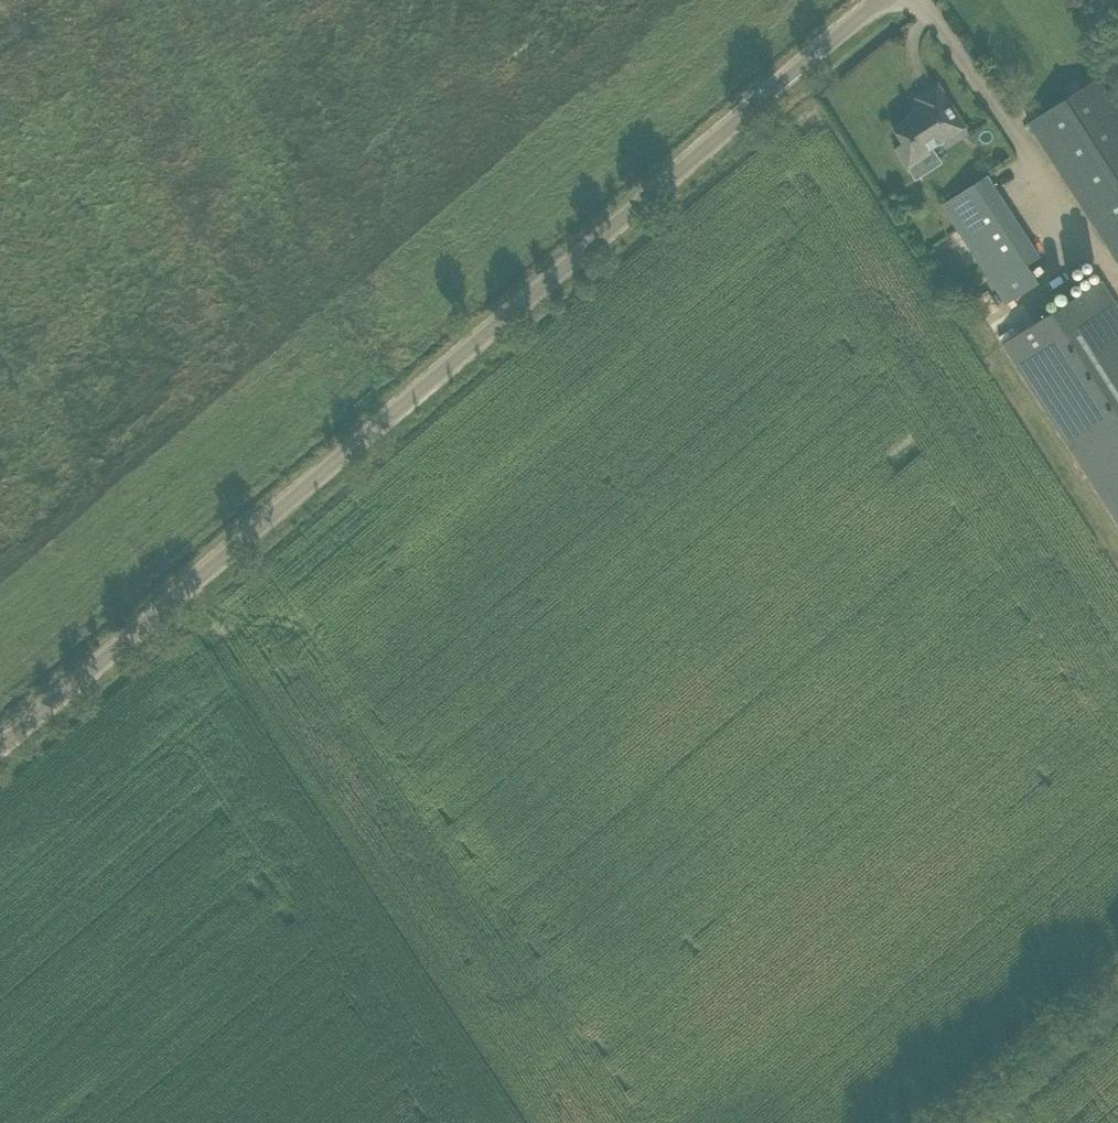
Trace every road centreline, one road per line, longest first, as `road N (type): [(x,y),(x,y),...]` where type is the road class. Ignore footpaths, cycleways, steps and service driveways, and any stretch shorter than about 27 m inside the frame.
road 1 (unclassified): [(0,746),(878,0)]
road 2 (track): [(1117,991),(962,1122)]

